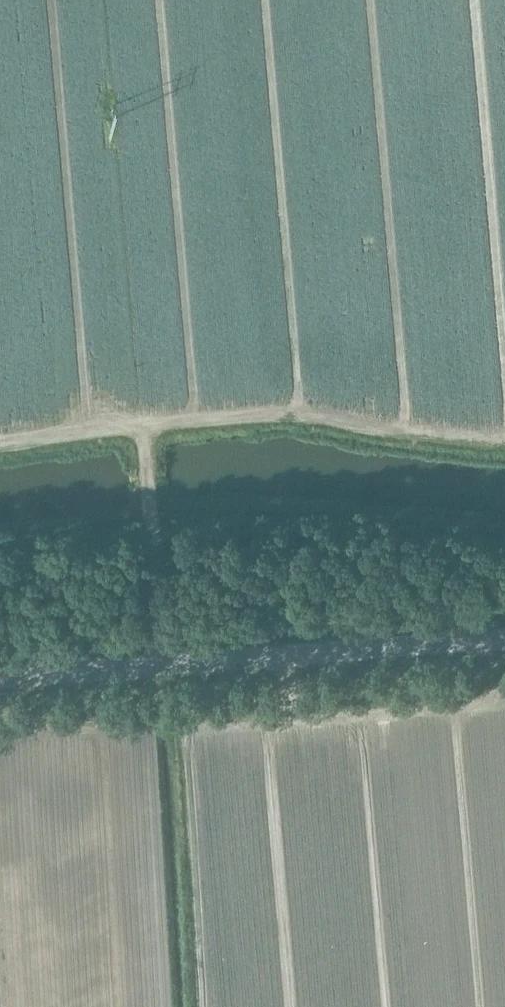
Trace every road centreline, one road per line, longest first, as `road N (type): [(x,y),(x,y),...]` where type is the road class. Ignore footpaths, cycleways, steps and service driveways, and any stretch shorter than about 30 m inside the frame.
road 1 (unclassified): [(0,681),(504,643)]

